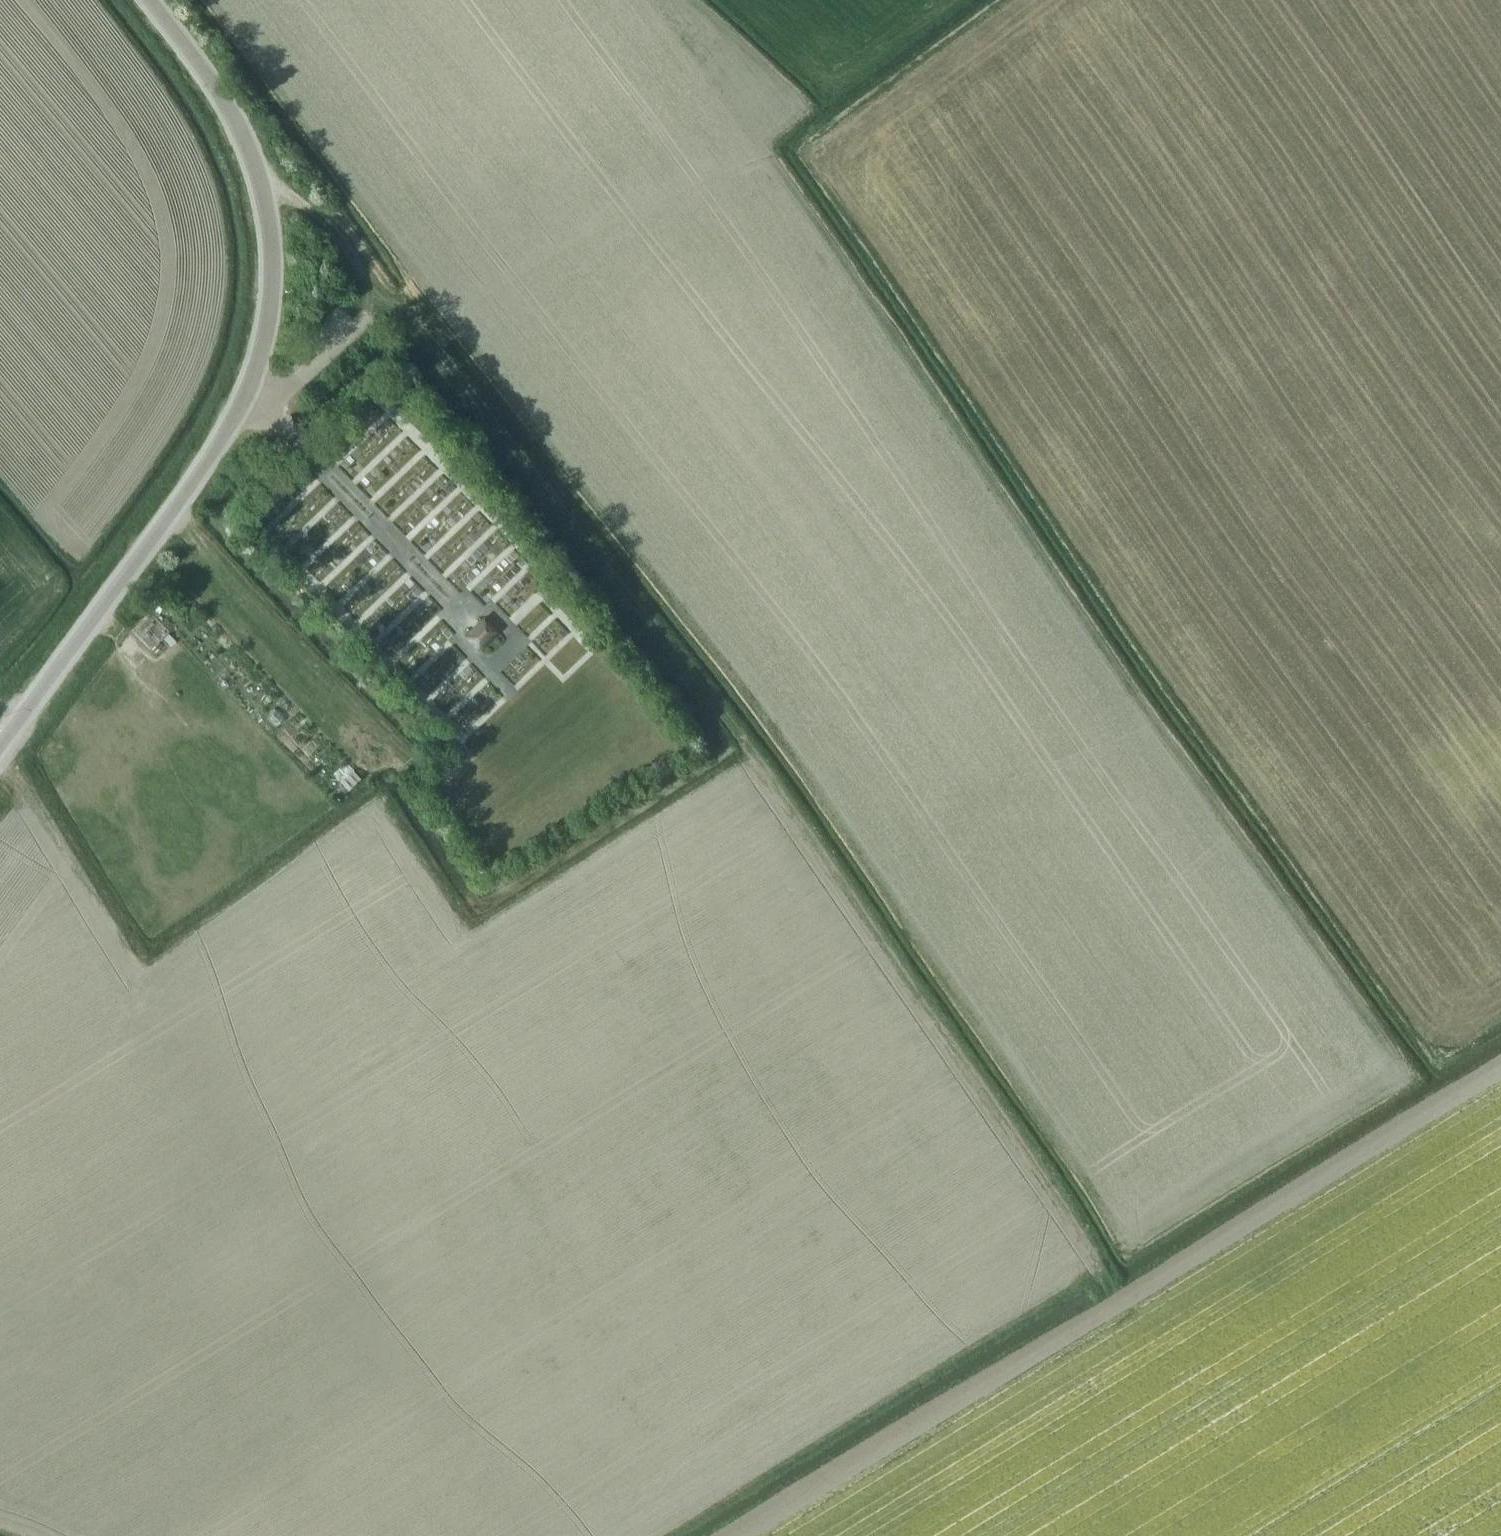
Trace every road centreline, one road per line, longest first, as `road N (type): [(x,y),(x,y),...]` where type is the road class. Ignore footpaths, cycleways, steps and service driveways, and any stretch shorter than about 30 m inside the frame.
road 1 (track): [(263,192),(294,199),(321,221),(378,296),(411,321),(694,680),(1009,1125),(1112,1295)]
road 2 (tertiary): [(0,746),(216,454),(265,343),(273,253),(253,157),(220,92),(149,0)]

